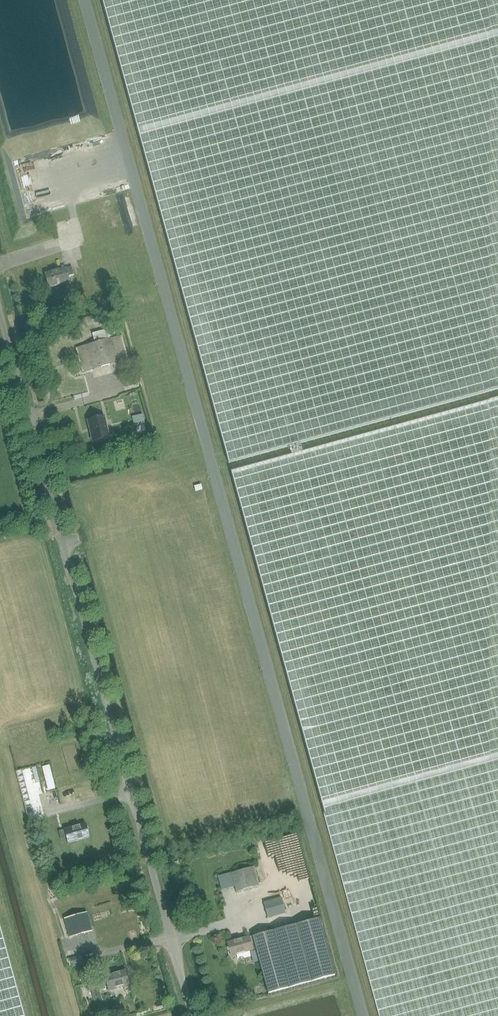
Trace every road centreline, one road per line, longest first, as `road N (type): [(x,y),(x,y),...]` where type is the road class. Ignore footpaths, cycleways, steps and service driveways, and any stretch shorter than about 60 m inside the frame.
road 1 (unclassified): [(192,1015),(0,313)]

